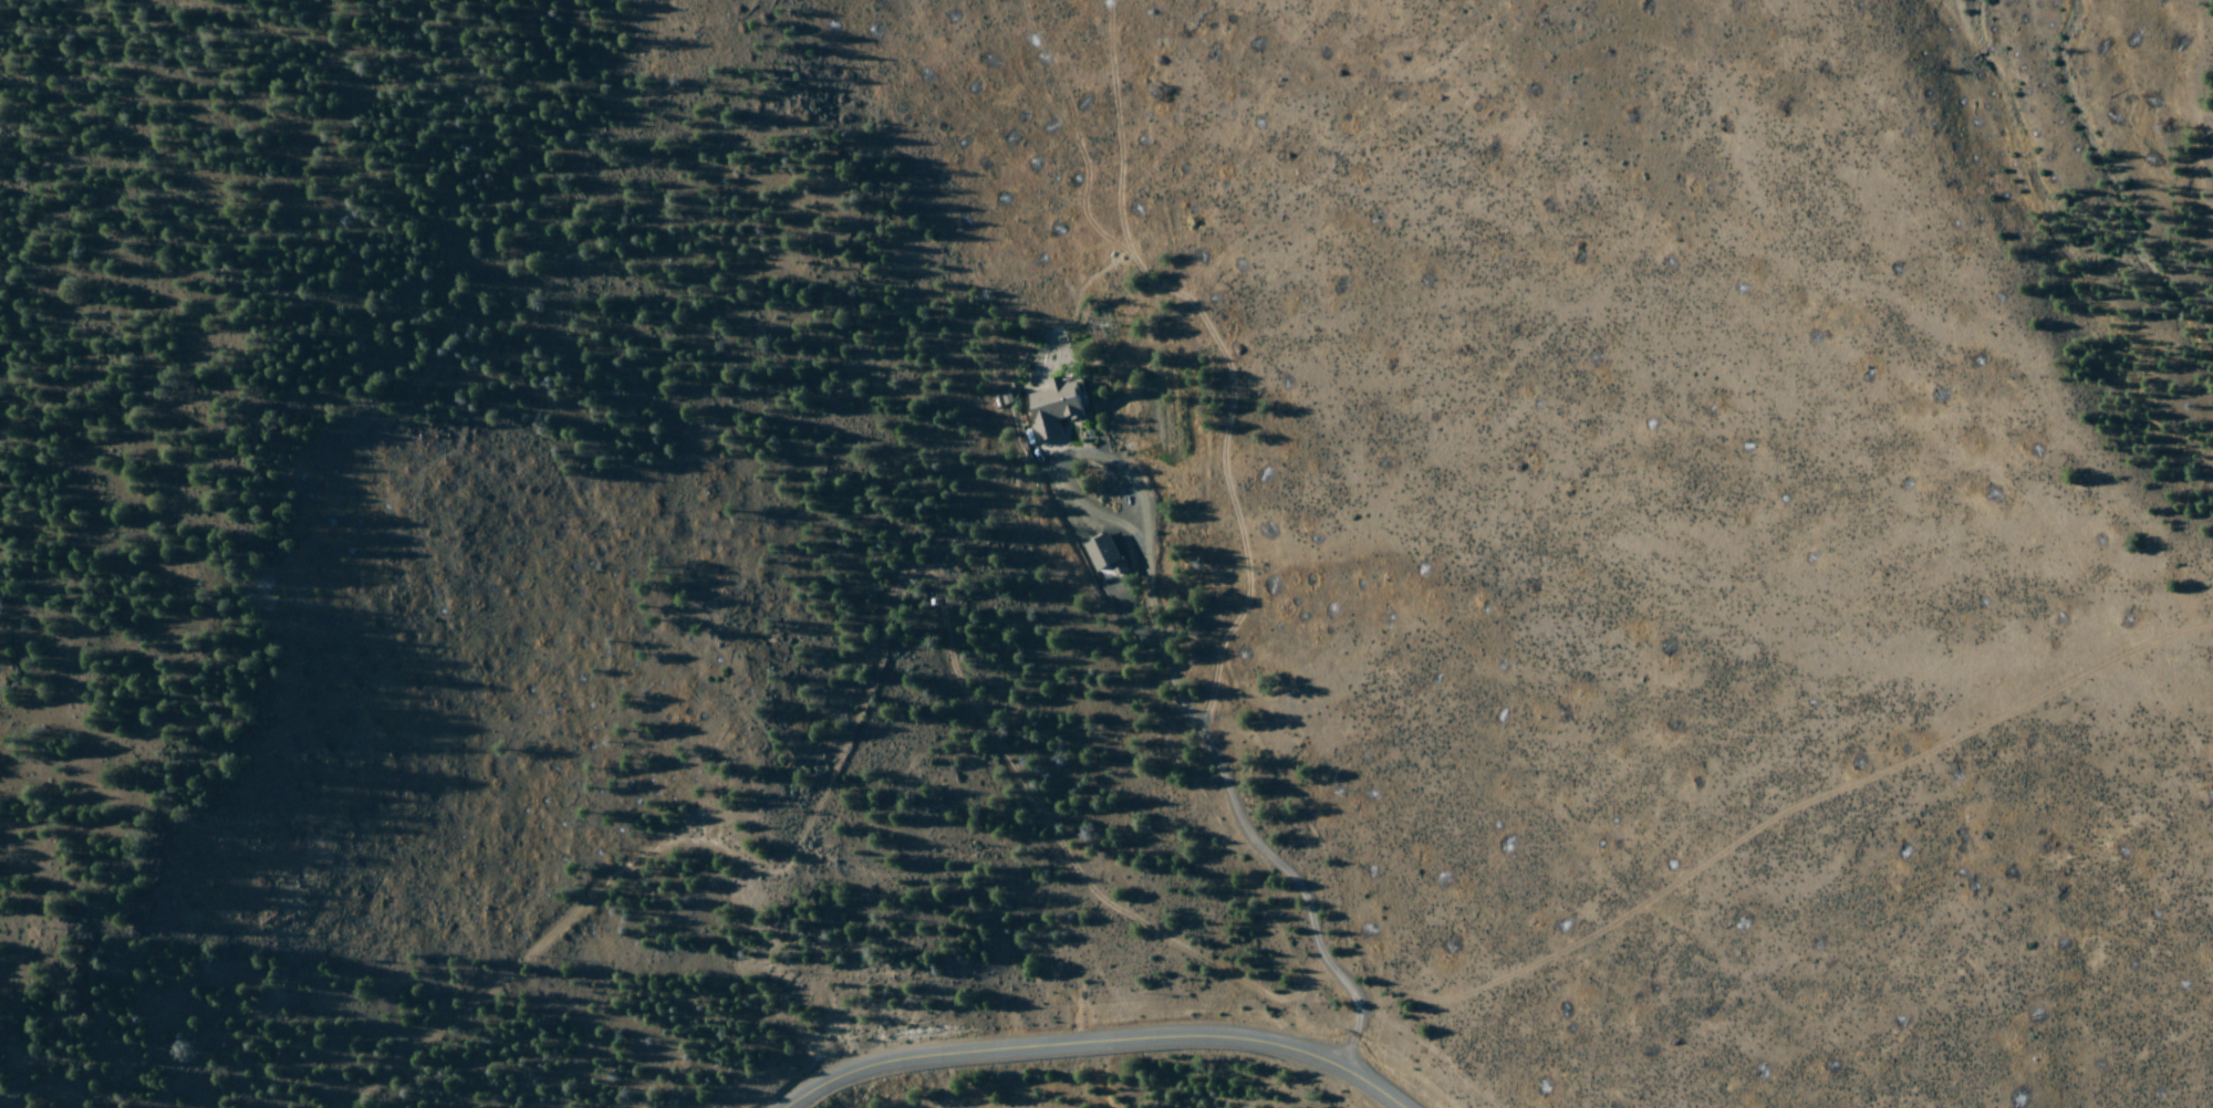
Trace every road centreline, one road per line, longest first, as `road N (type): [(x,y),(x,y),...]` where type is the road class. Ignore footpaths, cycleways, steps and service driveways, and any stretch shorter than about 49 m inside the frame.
road 1 (residential): [(802,1107),(895,1067),(1204,1044),(1317,1058),(1364,1077),(1404,1107)]

